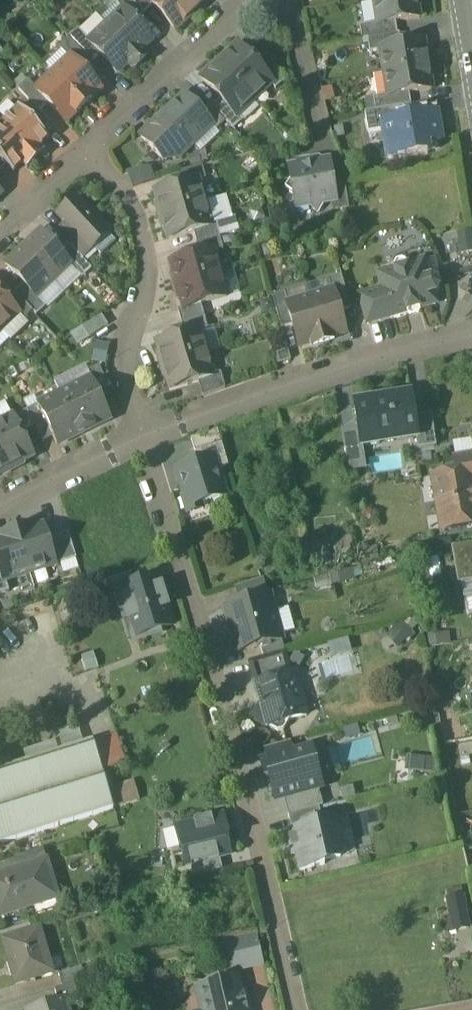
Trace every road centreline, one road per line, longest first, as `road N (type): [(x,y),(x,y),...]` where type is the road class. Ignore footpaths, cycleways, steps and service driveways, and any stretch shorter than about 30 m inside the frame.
road 1 (residential): [(138,440),(238,748),(297,1009)]
road 2 (residential): [(471,337),(320,377),(138,440)]
road 3 (residential): [(138,440),(127,375),(148,265),(129,196),(90,151)]
road 4 (residential): [(245,0),(90,151)]
road 5 (residential): [(138,440),(0,508)]
road 6 (residential): [(290,0),(322,132)]
road 7 (residential): [(90,151),(0,236)]

